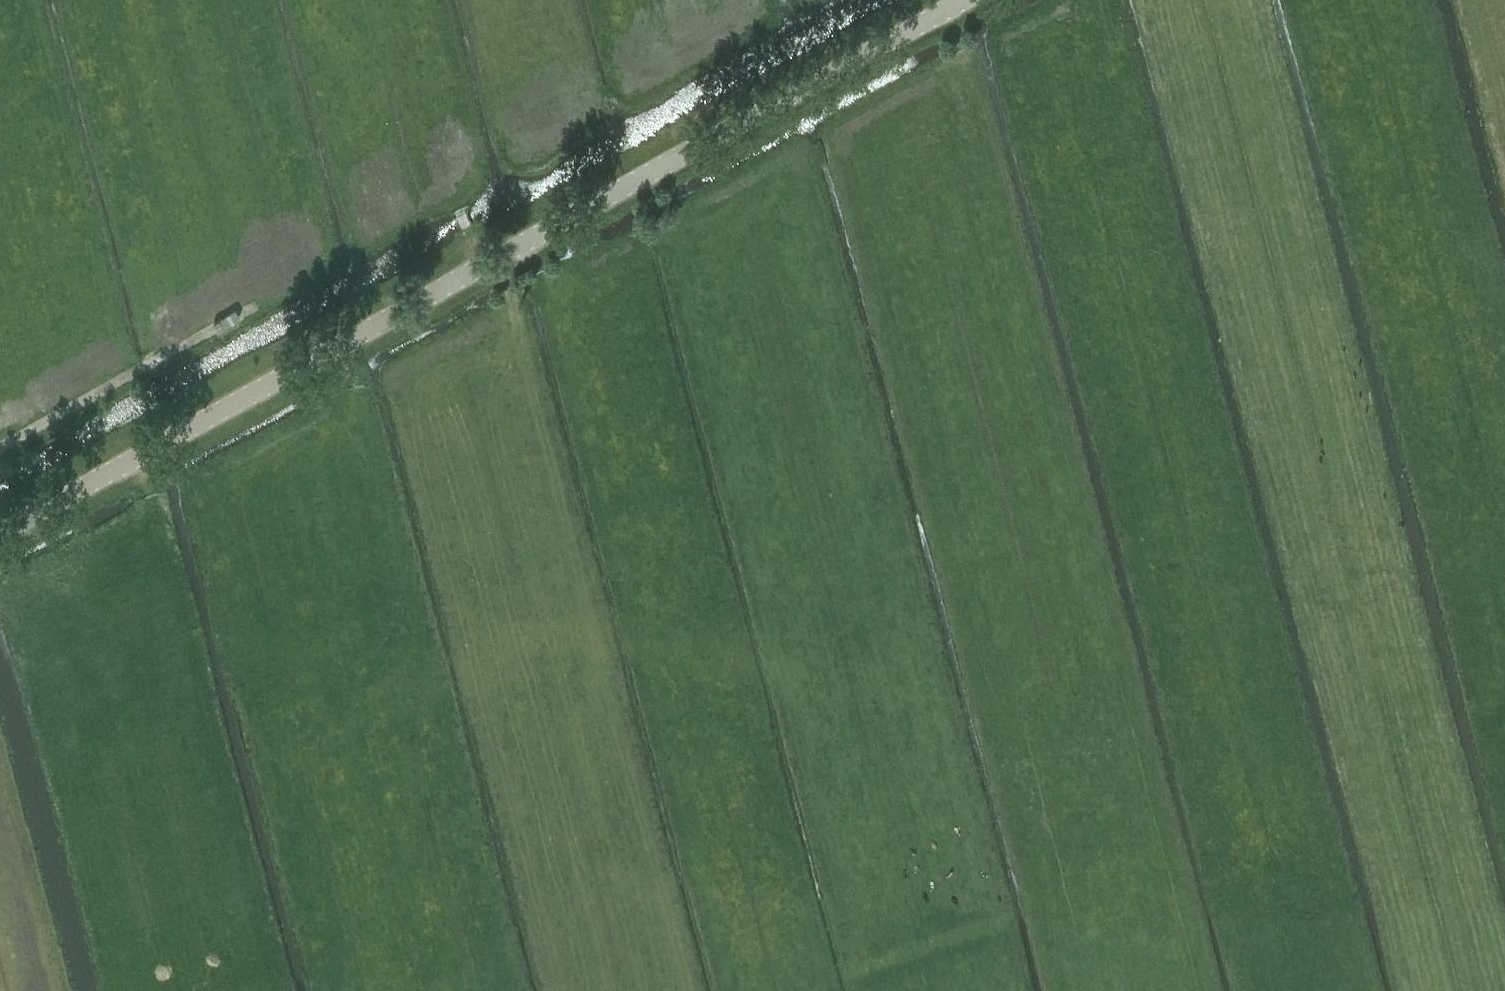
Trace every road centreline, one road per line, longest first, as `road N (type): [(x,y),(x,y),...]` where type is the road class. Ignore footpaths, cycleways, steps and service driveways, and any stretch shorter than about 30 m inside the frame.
road 1 (unclassified): [(0,537),(967,0)]

